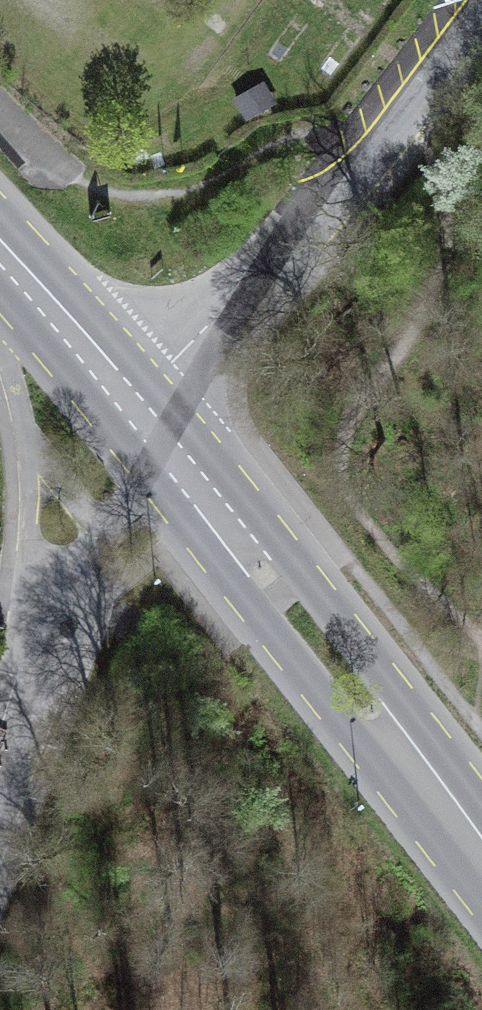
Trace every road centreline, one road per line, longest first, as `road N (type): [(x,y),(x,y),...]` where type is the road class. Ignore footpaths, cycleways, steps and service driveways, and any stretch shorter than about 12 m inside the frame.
road 1 (secondary): [(481,852),(133,407)]
road 2 (unclassified): [(401,112),(357,171),(133,407)]
road 3 (residential): [(0,823),(78,574)]
road 4 (secondary): [(14,271),(133,407)]
road 5 (unclassified): [(401,112),(481,6)]

